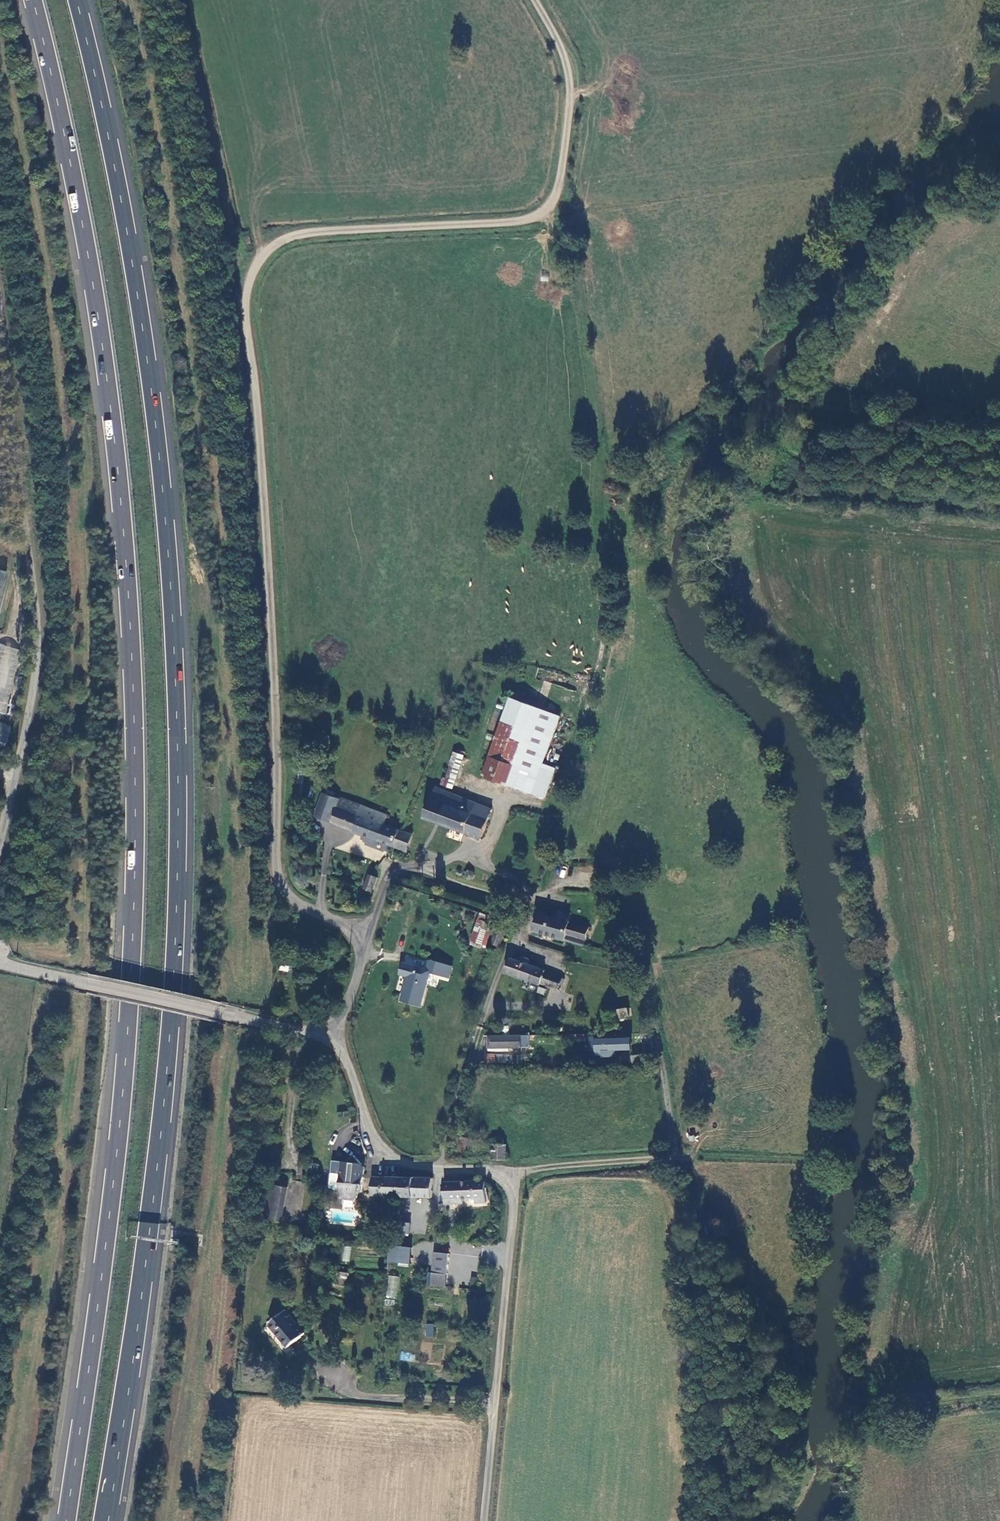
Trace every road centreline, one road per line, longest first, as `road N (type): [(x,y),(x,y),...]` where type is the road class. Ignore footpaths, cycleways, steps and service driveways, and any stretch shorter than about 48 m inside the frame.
road 1 (trunk): [(34,0),(76,181),(112,408),(137,781),(121,1126),(67,1520)]
road 2 (trunk): [(109,1520),(162,1132),(179,782),(154,403),(78,0)]
road 3 (unclassified): [(533,0),(569,79),(565,148),(544,213),(514,222),(291,239),(257,259),(245,300),(267,550),(277,878),(307,911),(368,938)]
road 4 (track): [(674,1160),(662,994),(641,897),(601,867),(604,732),(630,630),(625,604),(597,562)]
road 5 (unclassified): [(336,1034),(374,1148),(403,1171),(492,1173),(512,1199),(484,1520)]
road 6 (unclassified): [(0,327),(39,662),(0,844)]
road 7 (track): [(438,1172),(468,1056),(536,893),(457,855),(420,866)]
road 8 (track): [(597,562),(600,457),(574,257),(544,213)]
road 9 (track): [(800,1164),(674,1160),(492,1173)]
road 10 (track): [(586,712),(555,806),(544,813),(480,791),(473,778),(496,699),(518,690)]
road 11 (unclassified): [(83,984),(336,1034)]
road 12 (track): [(518,690),(586,712),(611,628),(597,562)]
road 13 (track): [(491,993),(573,1016),(662,994)]
road 14 (track): [(871,1414),(999,1401)]

